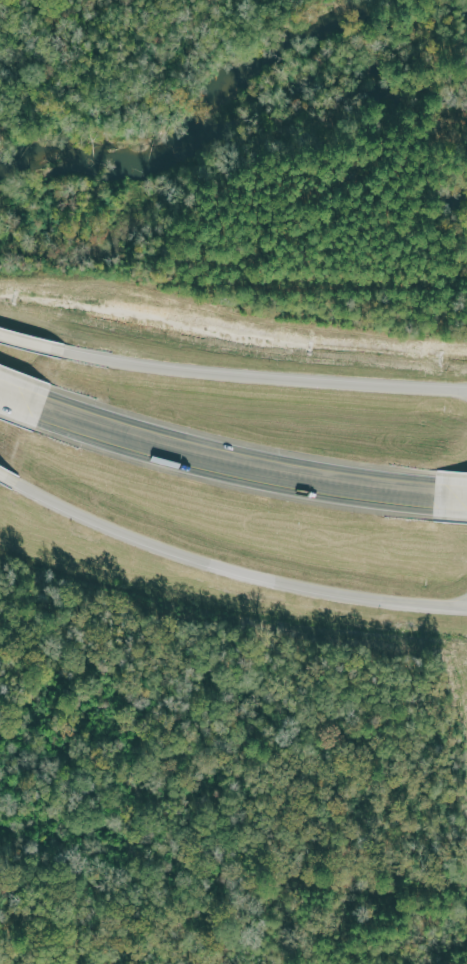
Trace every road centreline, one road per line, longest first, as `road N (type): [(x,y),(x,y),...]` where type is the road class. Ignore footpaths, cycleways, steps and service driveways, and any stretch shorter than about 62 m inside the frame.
road 1 (primary): [(6,479),(224,570),(345,597),(466,612)]
road 2 (primary): [(466,391),(166,374),(51,348)]
road 3 (primary): [(437,497),(153,442),(31,403)]

